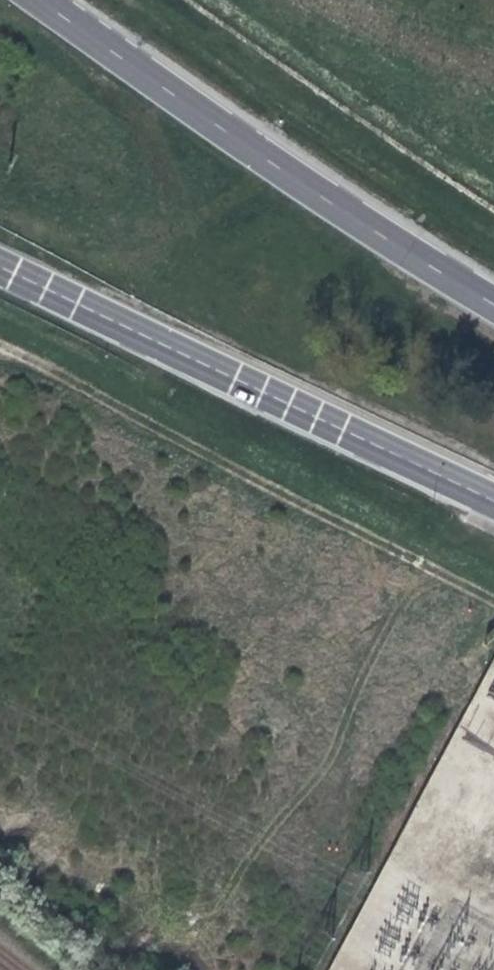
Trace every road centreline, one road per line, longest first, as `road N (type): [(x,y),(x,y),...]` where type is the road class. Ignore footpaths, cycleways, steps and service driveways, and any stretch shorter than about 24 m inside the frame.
road 1 (primary): [(493,313),(39,0)]
road 2 (primary): [(0,266),(493,502)]

